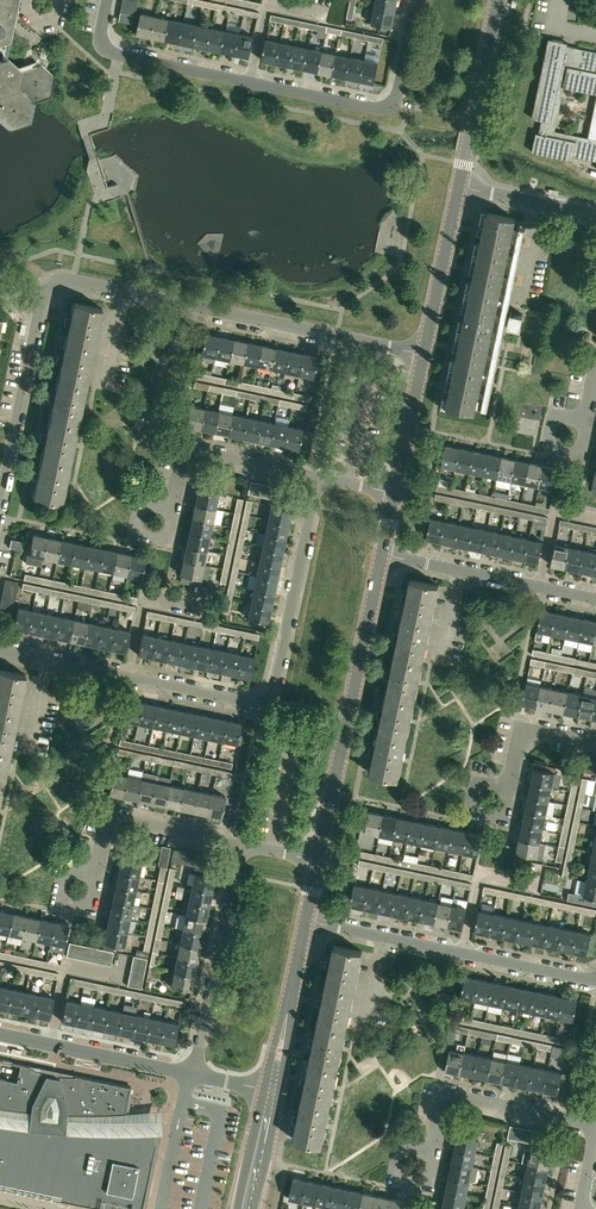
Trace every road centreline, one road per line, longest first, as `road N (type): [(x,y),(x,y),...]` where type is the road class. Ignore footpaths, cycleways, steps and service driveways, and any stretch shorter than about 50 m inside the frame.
road 1 (residential): [(0,650),(265,700),(274,690),(319,477)]
road 2 (residential): [(102,44),(117,57),(388,109),(418,0)]
road 3 (residential): [(424,356),(74,281),(52,284)]
road 4 (tertiary): [(319,860),(384,554)]
road 5 (residential): [(595,982),(306,920)]
road 6 (residential): [(190,1074),(242,844)]
road 7 (residential): [(595,598),(384,554)]
road 8 (residential): [(435,1153),(447,1106),(463,1098),(595,1124)]
road 9 (residential): [(319,477),(185,448),(173,507)]
road 10 (residential): [(190,1074),(0,1033)]
road 11 (residential): [(0,507),(40,317)]
road 12 (tertiary): [(460,187),(498,0)]
road 13 (residential): [(98,874),(107,831),(119,821),(242,844)]
road 14 (tertiary): [(424,356),(460,187)]
road 15 (tertiary): [(396,492),(424,356)]
road 16 (residential): [(595,217),(460,187)]
road 17 (residential): [(595,743),(524,733),(509,786)]
road 18 (tertiary): [(265,1091),(238,1208)]

